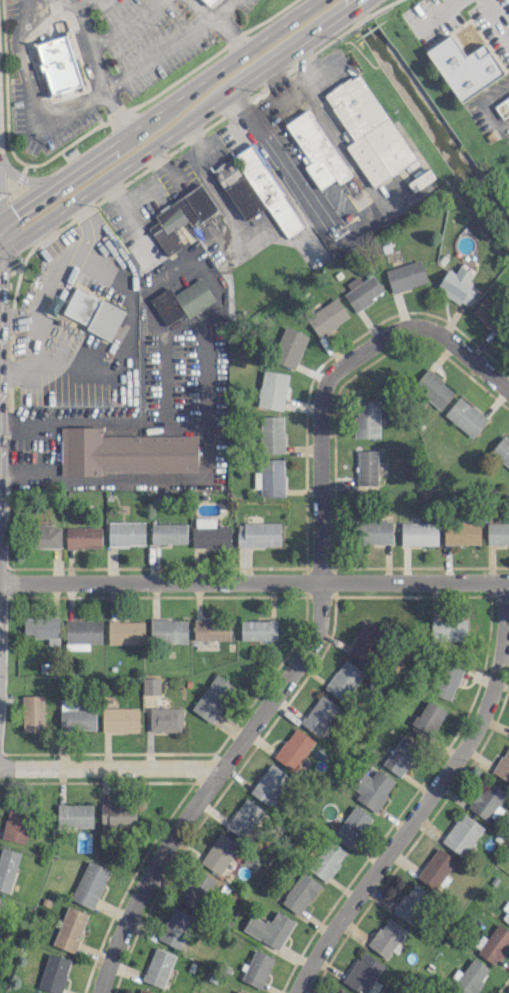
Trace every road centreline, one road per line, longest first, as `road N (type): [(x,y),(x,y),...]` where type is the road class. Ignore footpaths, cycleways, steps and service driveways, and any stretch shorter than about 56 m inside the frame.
road 1 (residential): [(99,992),(157,858),(310,644),(318,622),(323,386),(394,330),(418,326)]
road 2 (residential): [(0,581),(508,582)]
road 3 (residential): [(296,992),(475,725),(495,675),(505,582)]
road 4 (primary): [(0,253),(364,0)]
road 5 (residential): [(0,767),(197,768),(212,776)]
road 6 (primary): [(128,132),(0,220)]
road 7 (primary): [(246,50),(128,132)]

